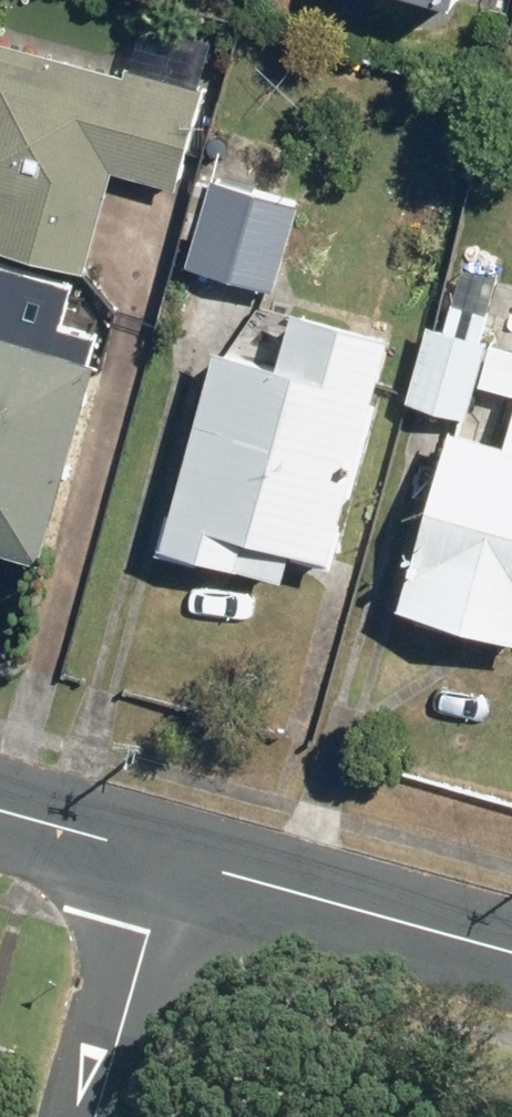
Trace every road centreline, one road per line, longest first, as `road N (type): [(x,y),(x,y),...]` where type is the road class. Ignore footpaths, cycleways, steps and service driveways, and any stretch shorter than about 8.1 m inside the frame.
road 1 (residential): [(170,858),(511,953)]
road 2 (residential): [(170,858),(99,1116)]
road 3 (residential): [(0,812),(170,858)]

